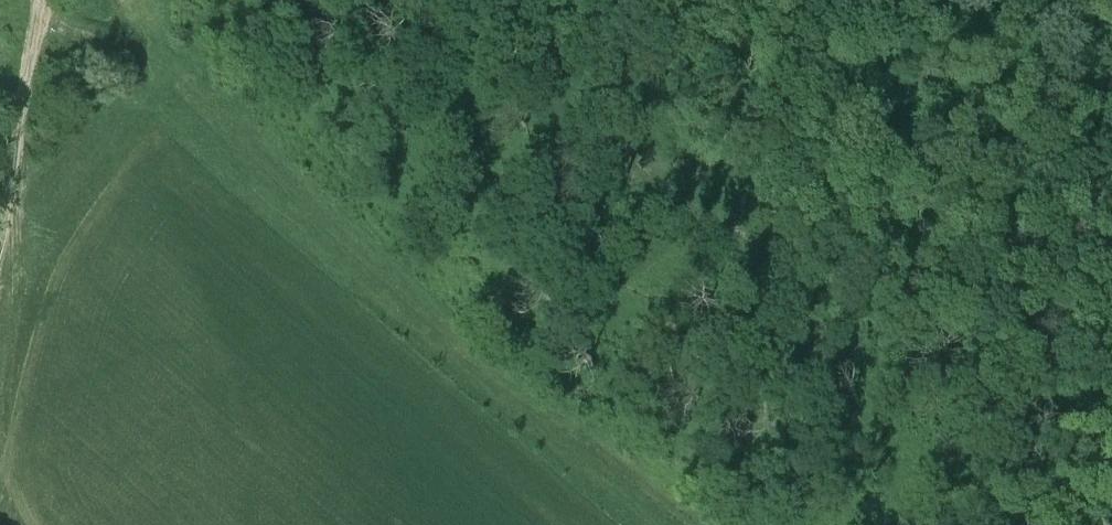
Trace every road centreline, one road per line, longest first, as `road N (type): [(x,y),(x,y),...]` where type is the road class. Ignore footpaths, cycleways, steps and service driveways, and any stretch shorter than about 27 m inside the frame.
road 1 (track): [(39,0),(0,230)]

